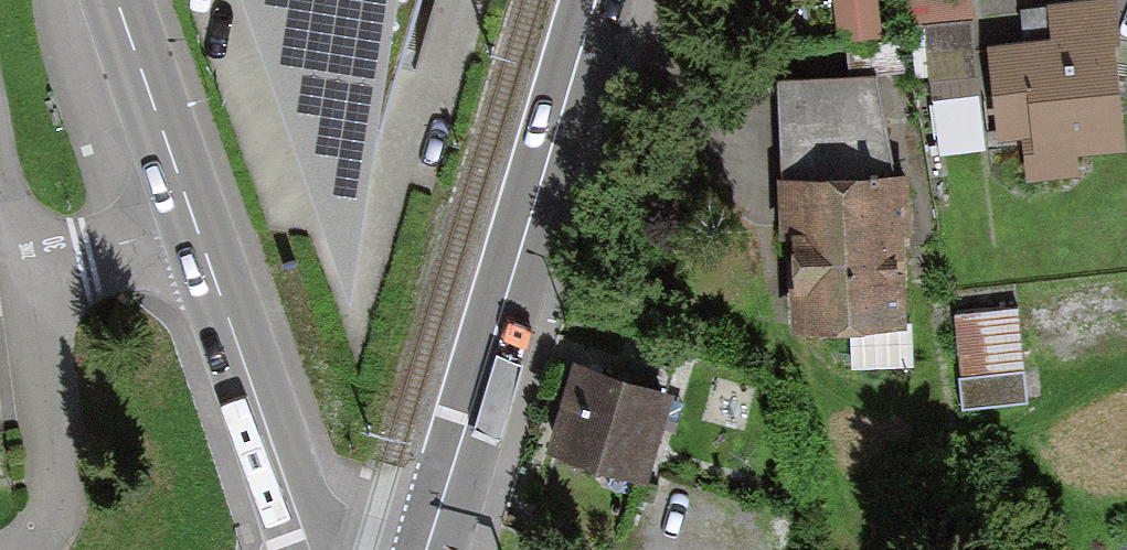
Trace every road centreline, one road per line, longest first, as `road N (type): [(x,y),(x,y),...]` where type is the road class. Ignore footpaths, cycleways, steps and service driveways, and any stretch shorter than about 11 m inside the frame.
road 1 (primary): [(428,549),(602,0)]
road 2 (secondary): [(316,549),(194,215)]
road 3 (residential): [(47,269),(53,489),(44,535),(25,549)]
road 4 (secondary): [(194,215),(115,0)]
road 5 (residential): [(47,269),(194,215)]

